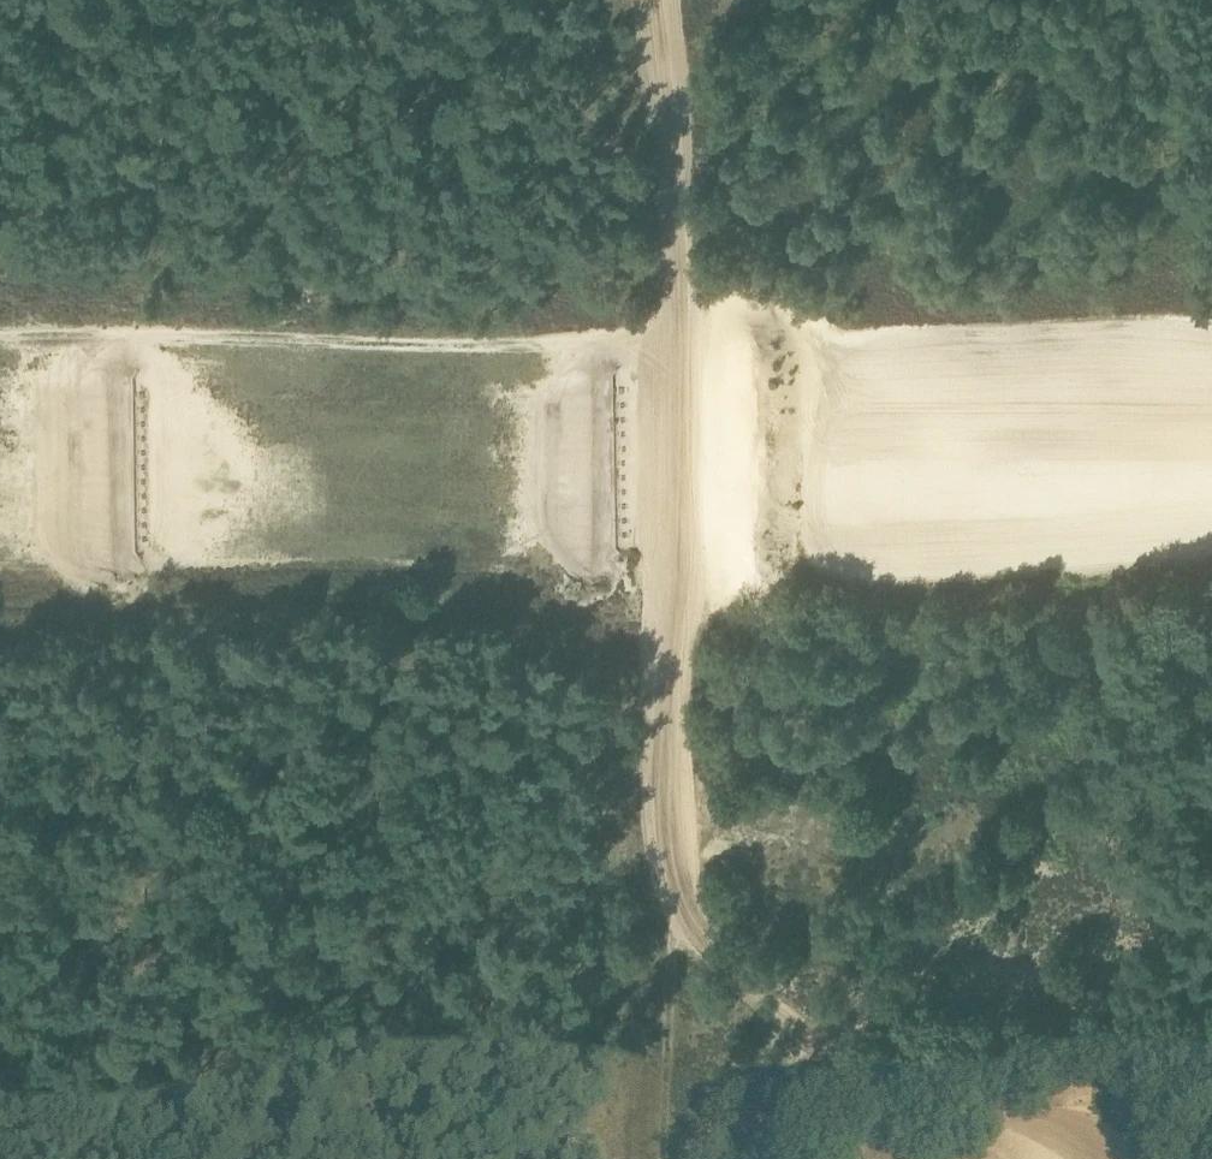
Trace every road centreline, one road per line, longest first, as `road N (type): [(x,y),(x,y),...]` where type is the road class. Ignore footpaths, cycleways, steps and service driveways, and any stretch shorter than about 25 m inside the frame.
road 1 (track): [(1086,1158),(1057,1133),(917,1092),(862,1067),(759,1002),(695,928),(675,884),(659,789),(682,268),(655,0)]

